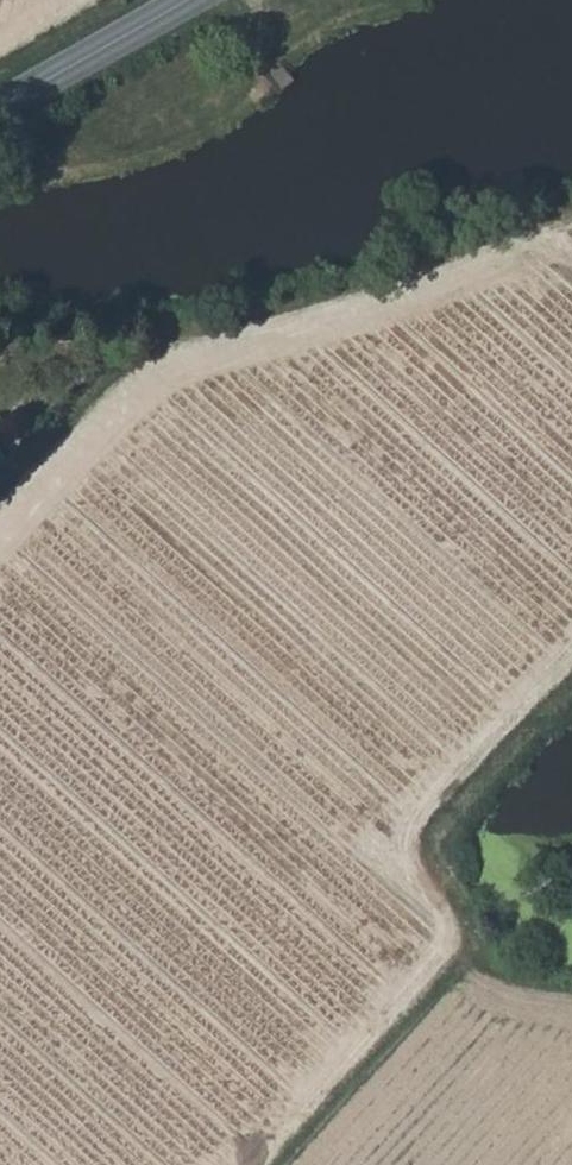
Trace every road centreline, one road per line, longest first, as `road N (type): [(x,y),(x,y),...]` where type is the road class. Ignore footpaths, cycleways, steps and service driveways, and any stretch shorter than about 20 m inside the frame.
road 1 (secondary): [(0,105),(181,0)]

